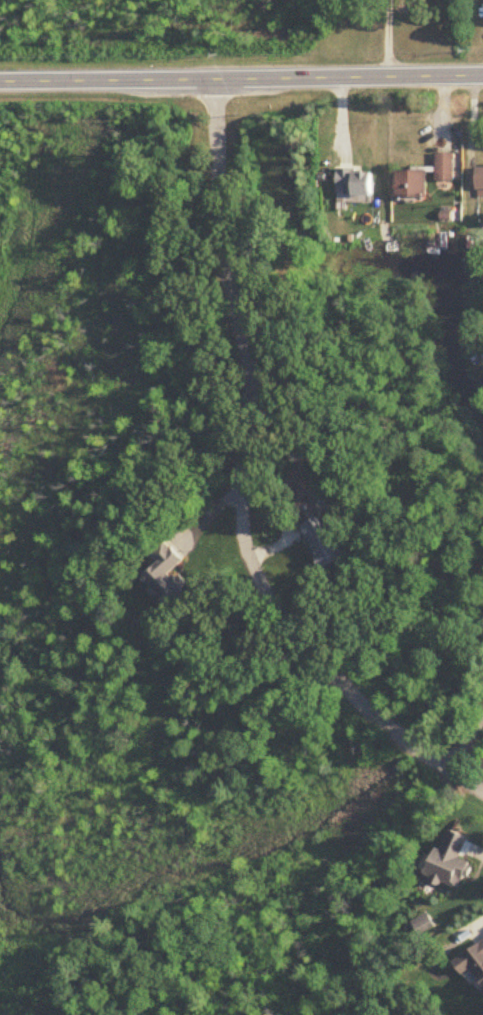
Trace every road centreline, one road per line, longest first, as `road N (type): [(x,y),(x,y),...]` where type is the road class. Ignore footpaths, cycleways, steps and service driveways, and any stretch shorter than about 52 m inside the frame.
road 1 (residential): [(219,80),(227,245),(259,390),(237,481),(247,566),(267,604),(343,692),(482,793)]
road 2 (tertiary): [(0,83),(482,76)]

